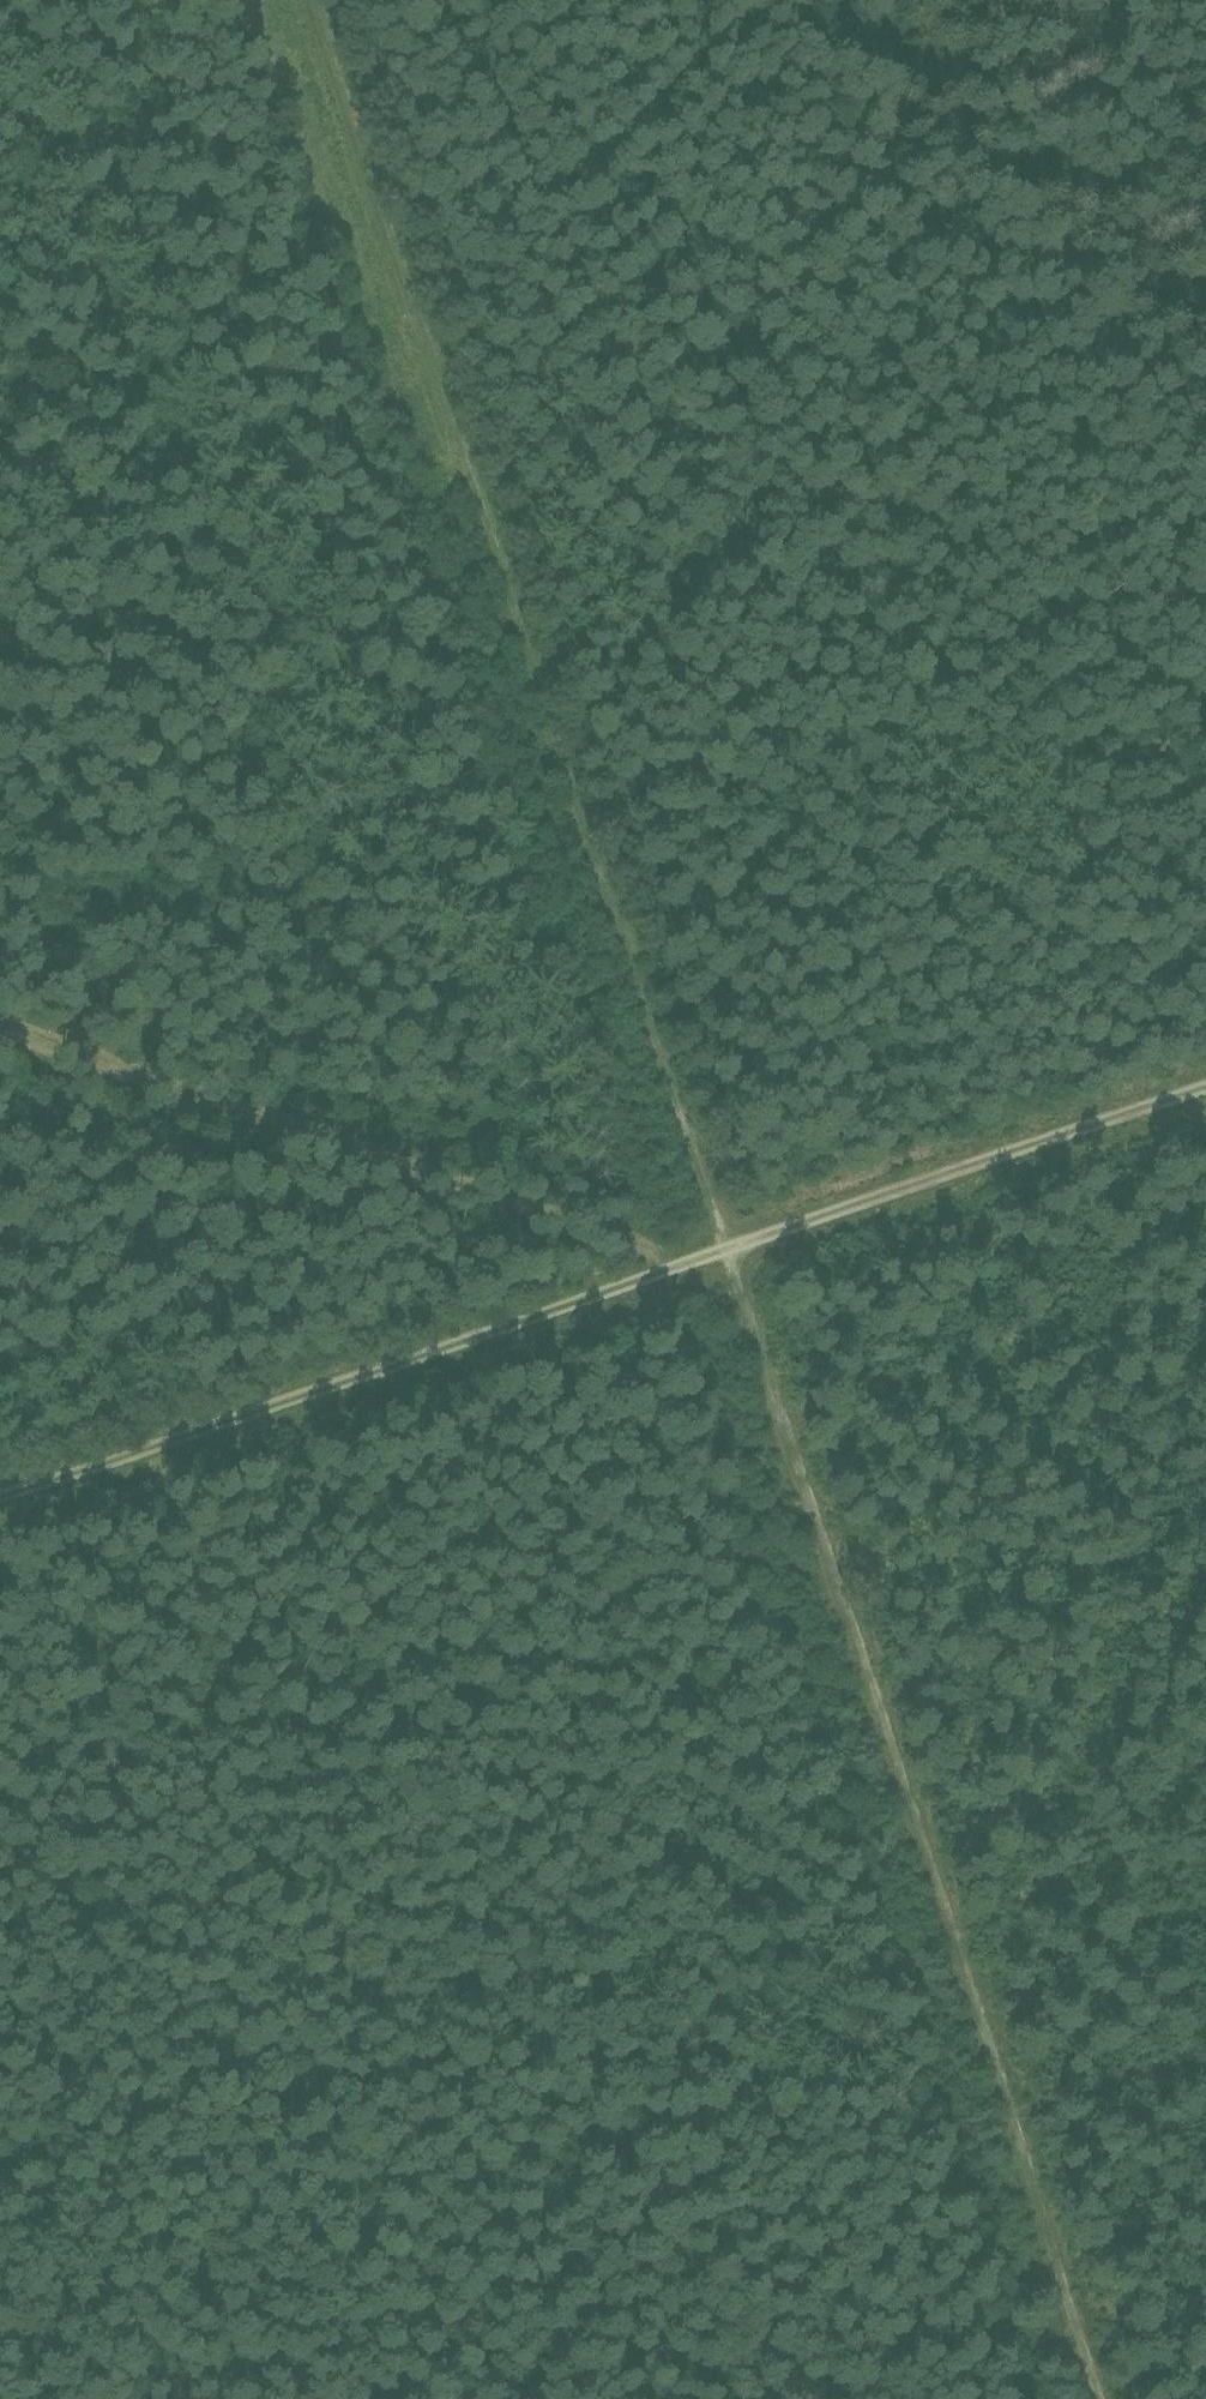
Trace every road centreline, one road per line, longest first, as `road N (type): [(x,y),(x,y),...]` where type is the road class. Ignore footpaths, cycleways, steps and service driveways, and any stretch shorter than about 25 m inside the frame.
road 1 (track): [(727,1250),(272,0)]
road 2 (track): [(1205,1089),(0,1499)]
road 3 (track): [(1101,2398),(727,1250)]
road 4 (track): [(727,1250),(0,1008)]

